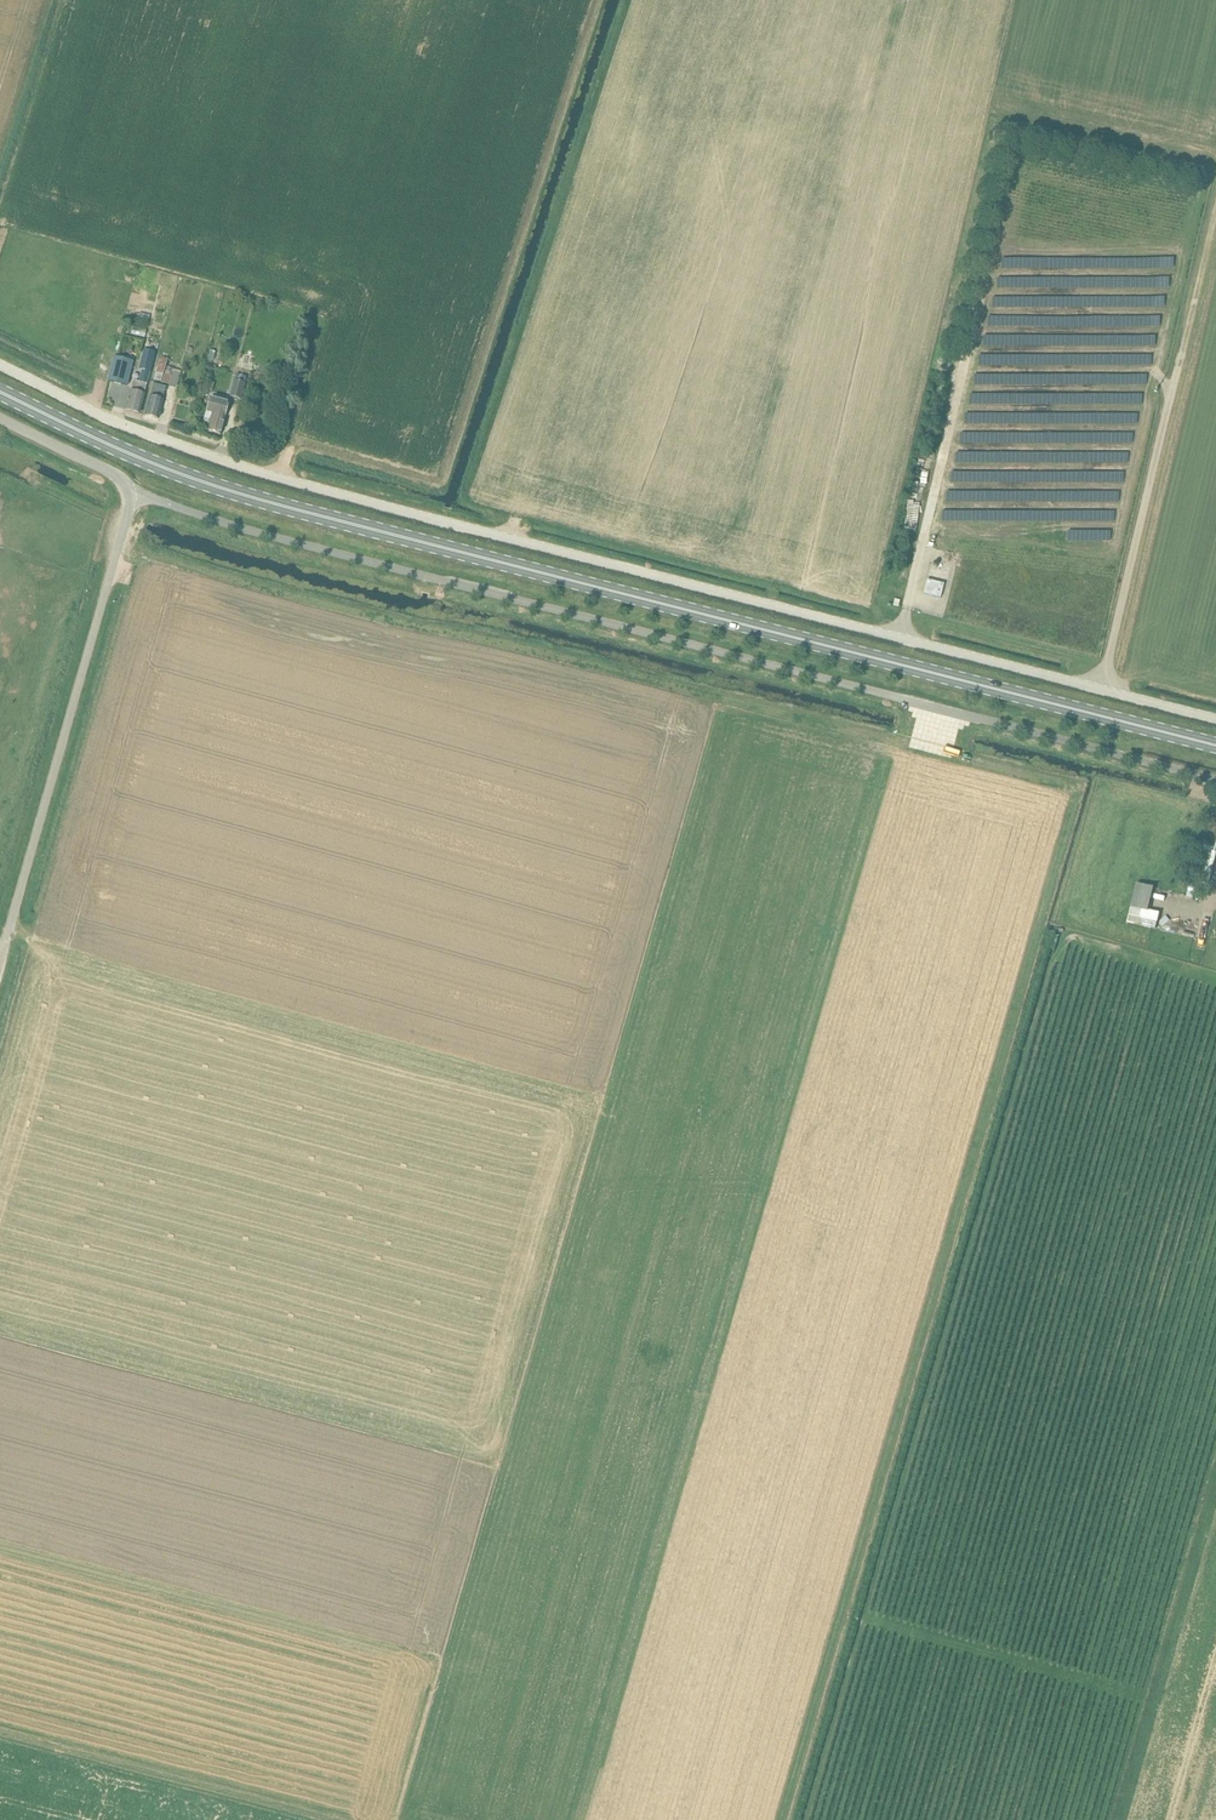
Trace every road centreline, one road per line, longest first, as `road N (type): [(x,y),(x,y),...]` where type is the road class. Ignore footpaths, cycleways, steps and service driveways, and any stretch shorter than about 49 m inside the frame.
road 1 (unclassified): [(1215,721),(230,466),(0,366)]
road 2 (primary): [(1215,744),(265,501),(144,460),(0,392)]
road 3 (unclassified): [(1215,777),(512,600),(135,495)]
road 4 (unclassified): [(0,969),(135,495)]
road 5 (unclassified): [(135,495),(110,469),(0,416)]

